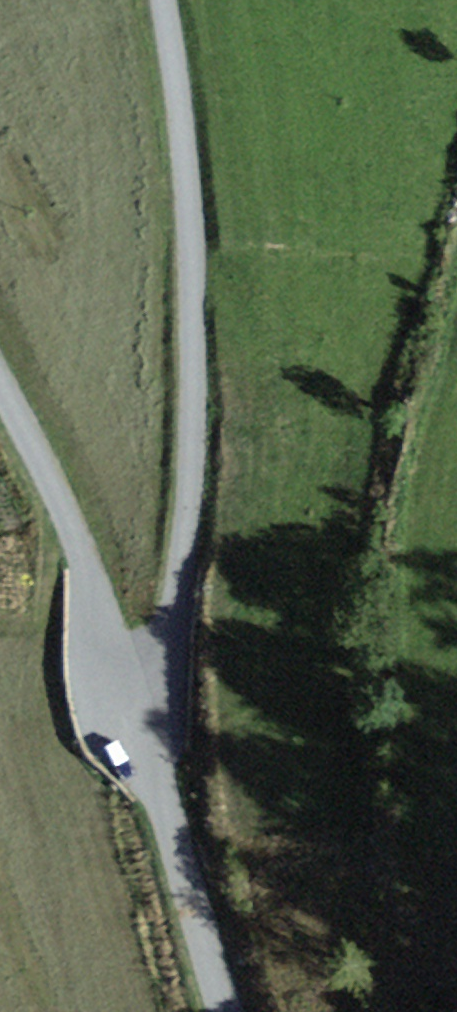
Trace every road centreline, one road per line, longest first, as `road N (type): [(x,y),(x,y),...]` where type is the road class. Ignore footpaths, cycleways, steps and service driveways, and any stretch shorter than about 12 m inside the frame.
road 1 (unclassified): [(164,0),(188,151),(197,353),(190,580),(159,660),(125,704)]
road 2 (unclassified): [(0,384),(61,496),(125,704)]
road 3 (unclassified): [(220,1011),(125,704)]

